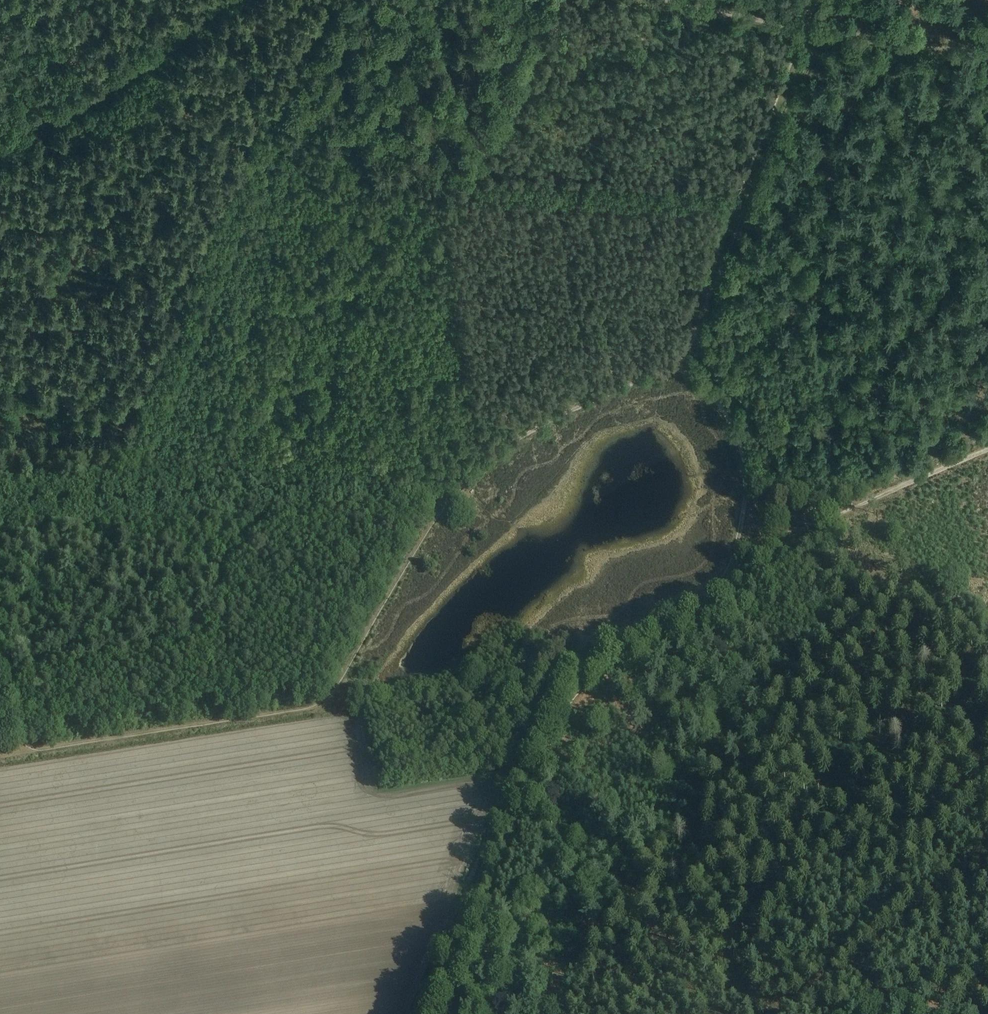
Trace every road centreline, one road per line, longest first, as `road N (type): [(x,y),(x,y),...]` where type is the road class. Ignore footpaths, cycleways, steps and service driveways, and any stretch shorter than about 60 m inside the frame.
road 1 (track): [(681,368),(567,414),(476,472),(438,517),(335,689),(319,703),(23,753)]
road 2 (track): [(423,1013),(555,679),(698,594)]
road 3 (track): [(820,31),(681,368)]
road 4 (track): [(228,0),(0,155)]
road 5 (track): [(747,490),(814,525),(987,447)]
road 6 (track): [(987,55),(820,31)]
road 7 (track): [(820,31),(666,0)]
road 8 (track): [(747,490),(734,426),(681,368)]
road 9 (track): [(698,594),(721,581),(734,554),(747,490)]

